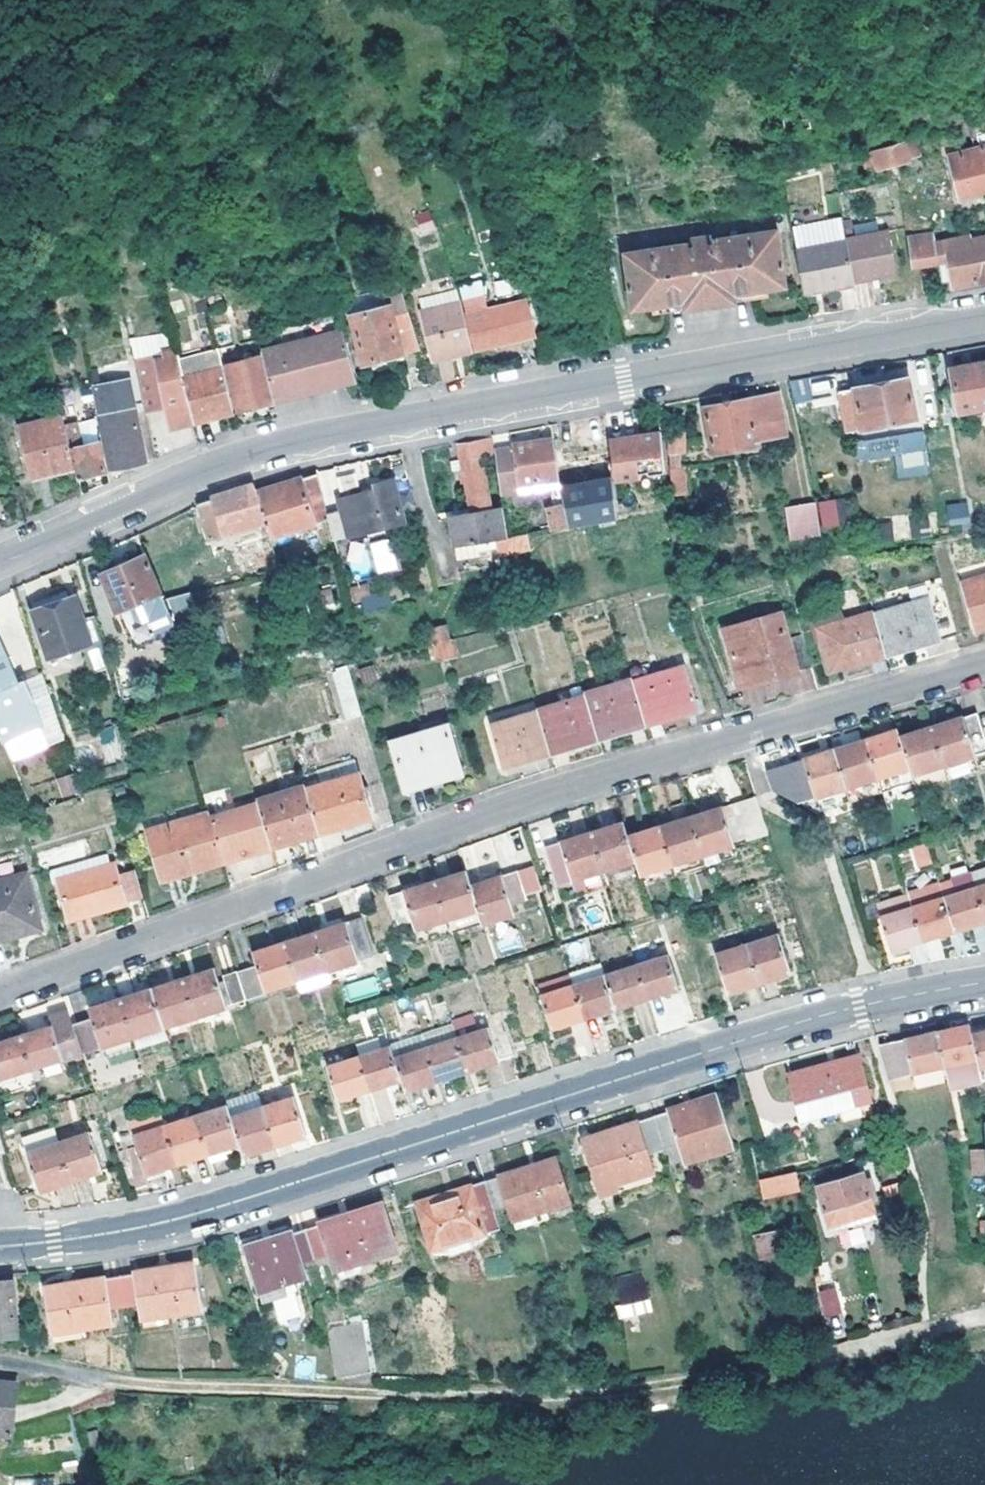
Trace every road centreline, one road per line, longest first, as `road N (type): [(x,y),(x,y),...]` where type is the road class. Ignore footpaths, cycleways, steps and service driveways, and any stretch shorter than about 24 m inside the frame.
road 1 (residential): [(0,998),(496,811),(984,662)]
road 2 (tertiary): [(0,1245),(194,1217),(816,1018),(984,984)]
road 3 (residential): [(0,560),(243,460),(984,318)]
road 4 (track): [(54,1370),(141,1384),(597,1393),(984,1320)]

